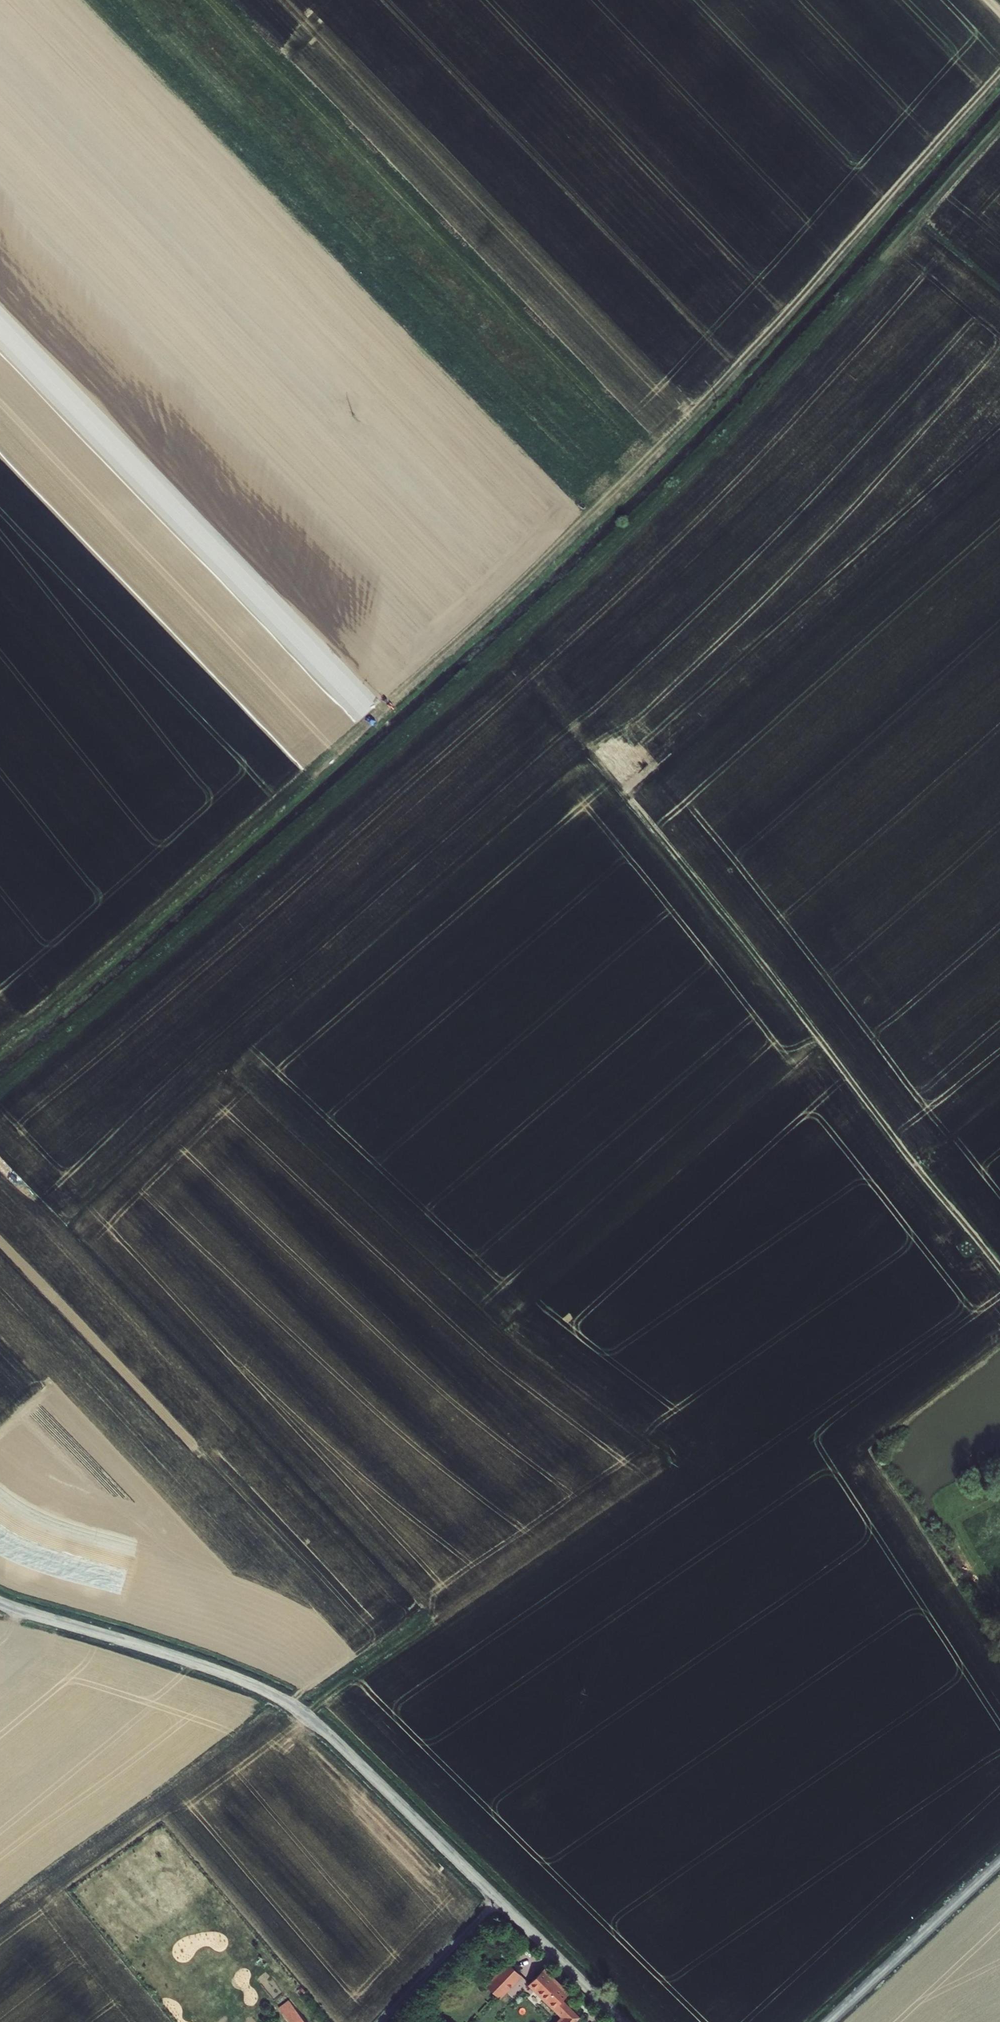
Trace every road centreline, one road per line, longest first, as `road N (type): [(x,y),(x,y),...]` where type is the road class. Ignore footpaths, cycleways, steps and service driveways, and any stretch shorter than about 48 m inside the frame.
road 1 (tertiary): [(0,1602),(173,1655),(296,1707),(627,2021)]
road 2 (track): [(586,756),(999,1271)]
road 3 (tertiary): [(830,2021),(999,1863)]

